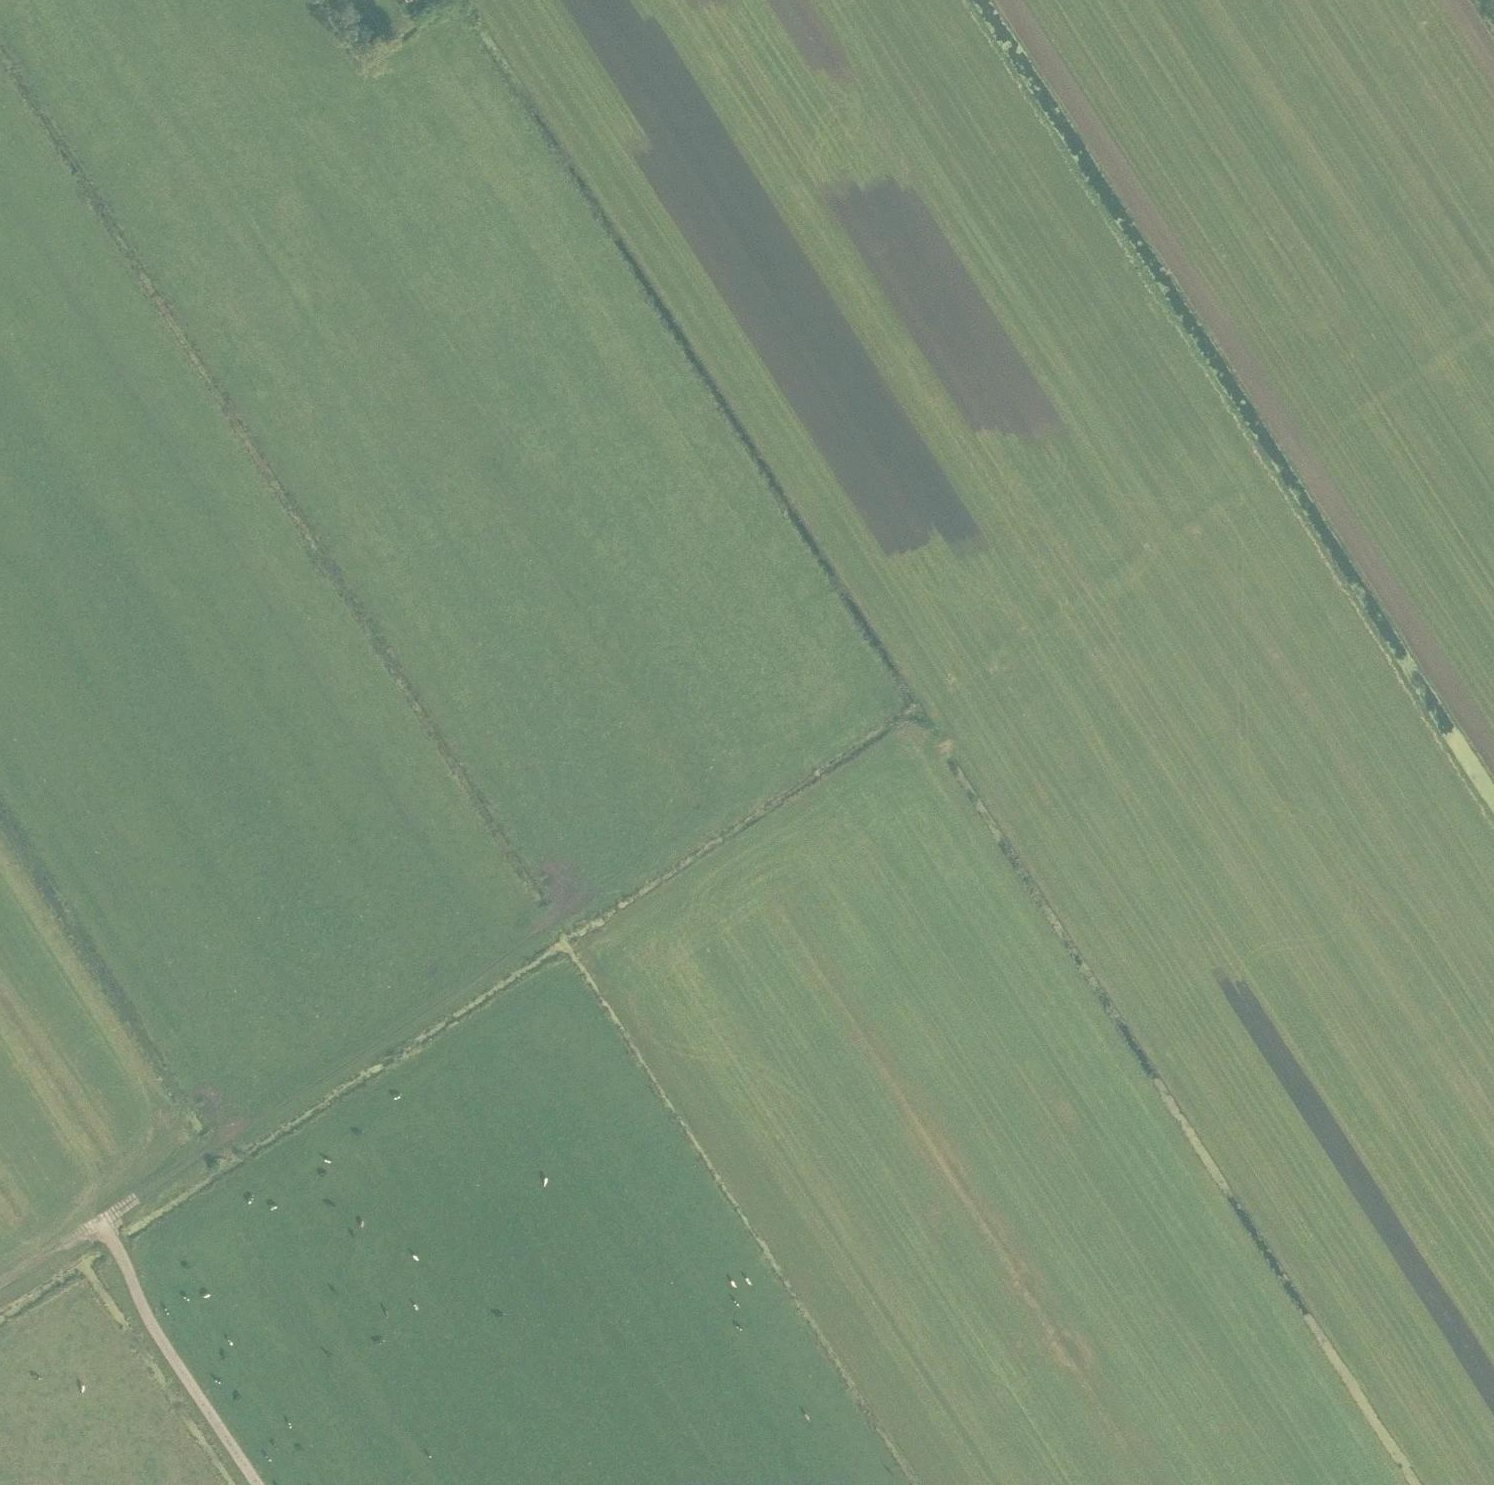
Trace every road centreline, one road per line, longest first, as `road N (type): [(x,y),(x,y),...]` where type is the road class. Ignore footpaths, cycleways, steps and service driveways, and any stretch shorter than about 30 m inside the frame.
road 1 (track): [(257,1484),(156,1330),(103,1223),(65,1247)]
road 2 (track): [(103,1223),(207,1153)]

